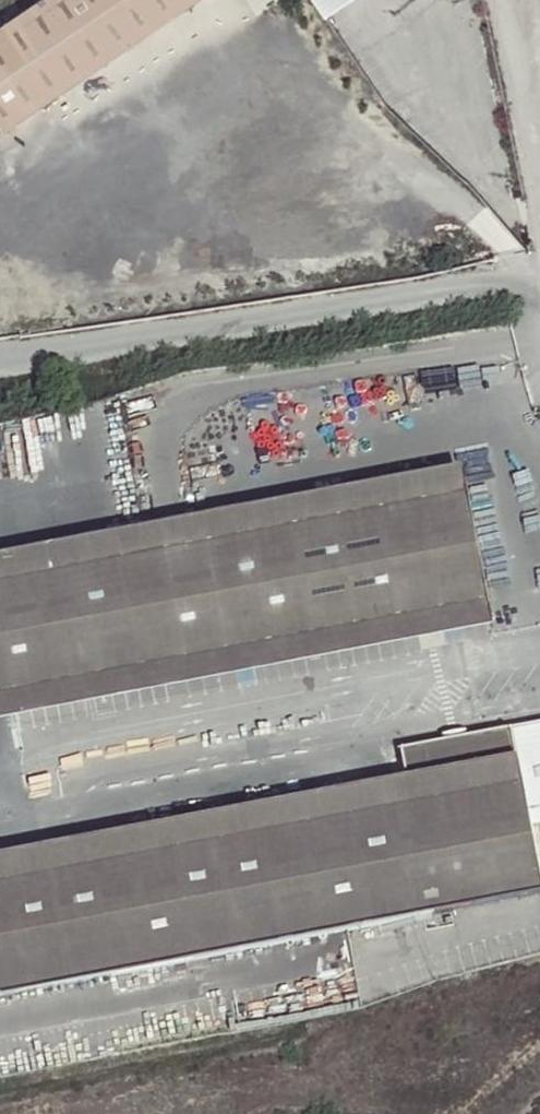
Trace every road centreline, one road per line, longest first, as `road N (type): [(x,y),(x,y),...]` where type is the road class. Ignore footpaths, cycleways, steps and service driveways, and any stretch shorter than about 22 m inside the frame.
road 1 (unclassified): [(517,0),(539,121)]

